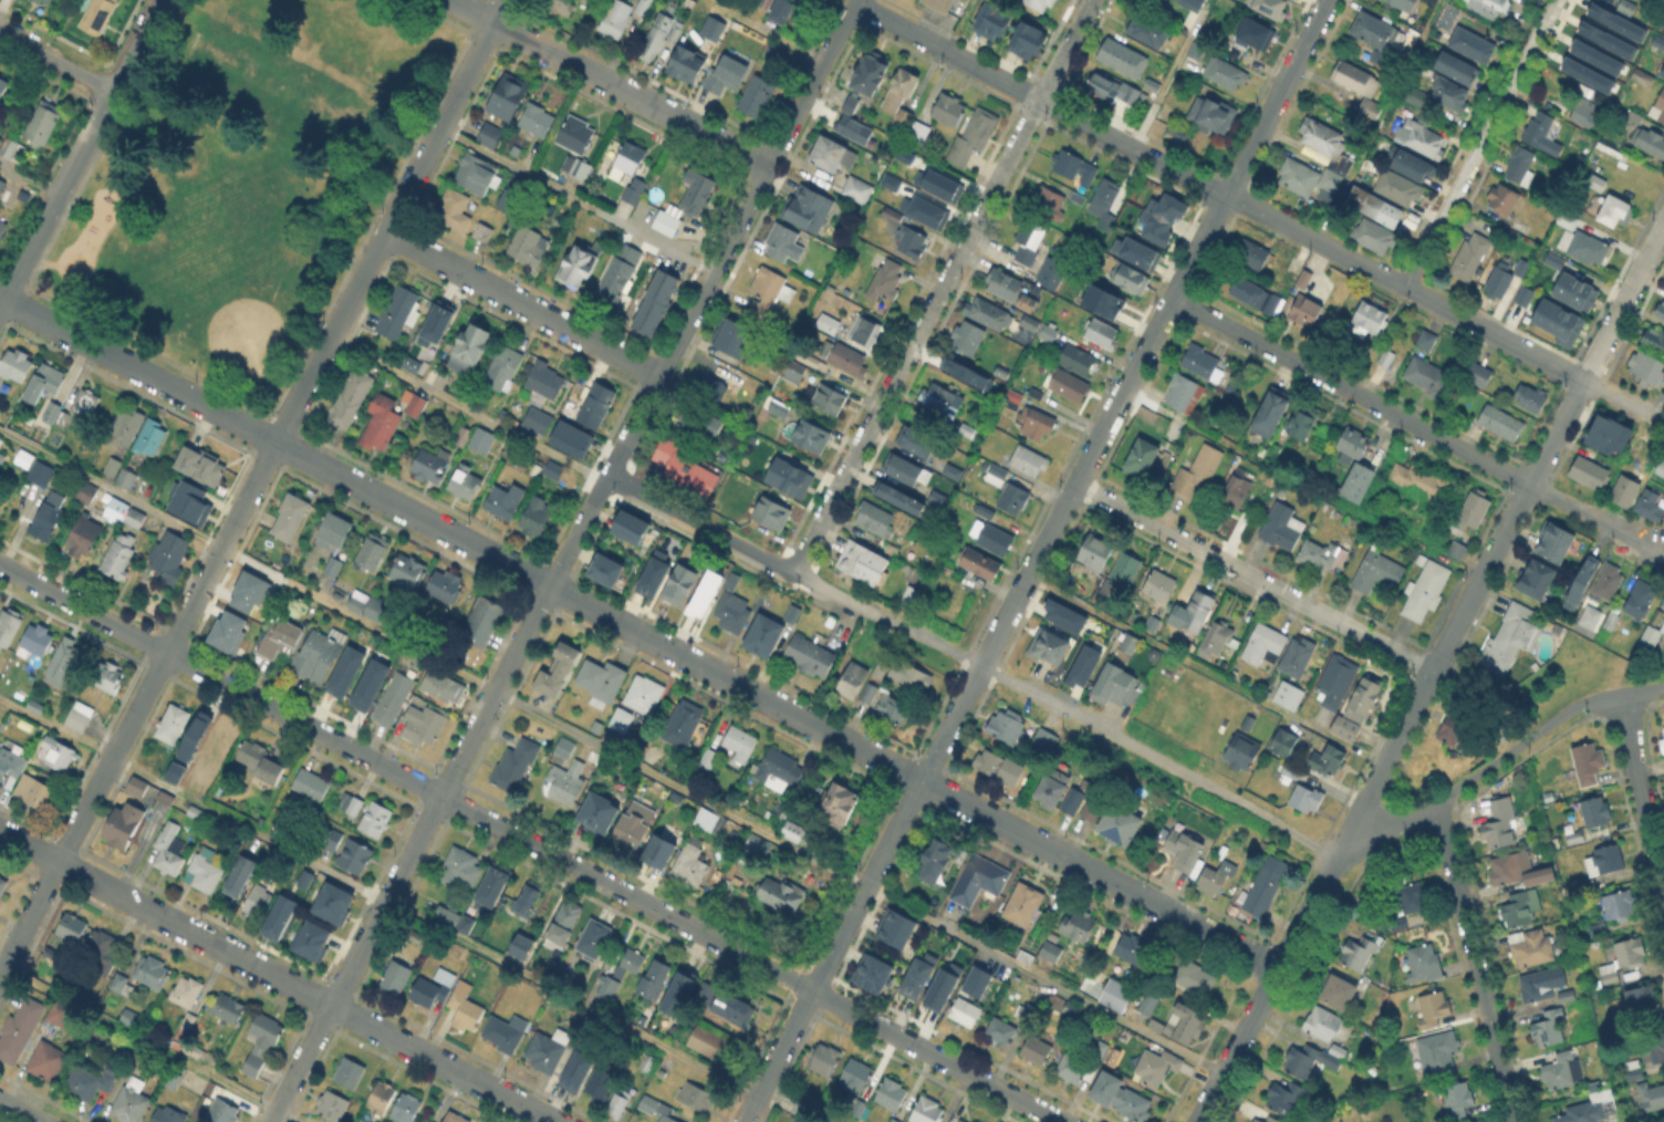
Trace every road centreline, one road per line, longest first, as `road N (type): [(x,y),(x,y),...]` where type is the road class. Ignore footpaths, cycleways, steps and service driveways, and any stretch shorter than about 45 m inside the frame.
road 1 (residential): [(1277,969),(0,296)]
road 2 (residential): [(270,1121),(854,0)]
road 3 (residential): [(1057,1121),(0,564)]
road 4 (residential): [(0,974),(507,0)]
road 5 (residential): [(921,781),(1327,0)]
road 6 (residential): [(1334,858),(943,644),(606,477)]
road 7 (residential): [(1334,858),(1663,227)]
road 8 (residential): [(794,568),(1091,0)]
road 9 (residential): [(553,1121),(0,835)]
road 10 (residential): [(1663,425),(1225,195)]
road 11 (residential): [(1225,195),(853,2)]
road 12 (residential): [(1432,672),(1074,485)]
road 13 (residential): [(1529,486),(1172,298)]
road 14 (residential): [(742,1121),(921,781)]
road 15 (residential): [(1663,688),(1571,709),(1427,808),(1334,858)]
road 16 (residential): [(769,166),(454,0)]
road 17 (residential): [(0,302),(158,0)]
road 18 (residential): [(1514,1121),(1444,841),(1427,808)]
road 19 (residential): [(1404,288),(1552,0)]
road 20 (residential): [(659,374),(385,233)]
road 21 (residential): [(1663,880),(1619,694)]
road 22 (residential): [(1197,1121),(1277,969)]
road 23 (residential): [(1663,558),(1529,486)]
road 24 (residential): [(111,92),(0,31)]
road 25 (residential): [(1277,969),(1334,858)]

